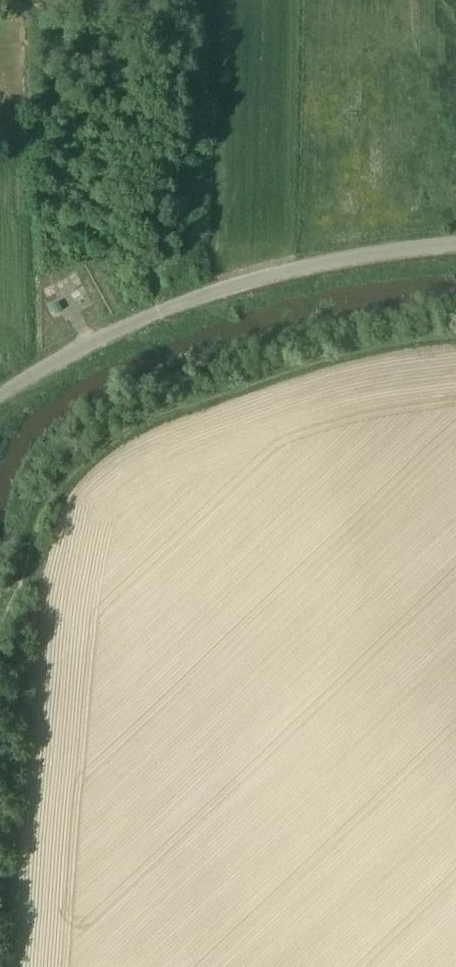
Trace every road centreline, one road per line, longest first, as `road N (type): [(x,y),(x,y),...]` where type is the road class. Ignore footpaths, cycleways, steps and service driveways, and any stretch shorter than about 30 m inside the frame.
road 1 (unclassified): [(455,244),(338,258),(178,303),(0,394)]

